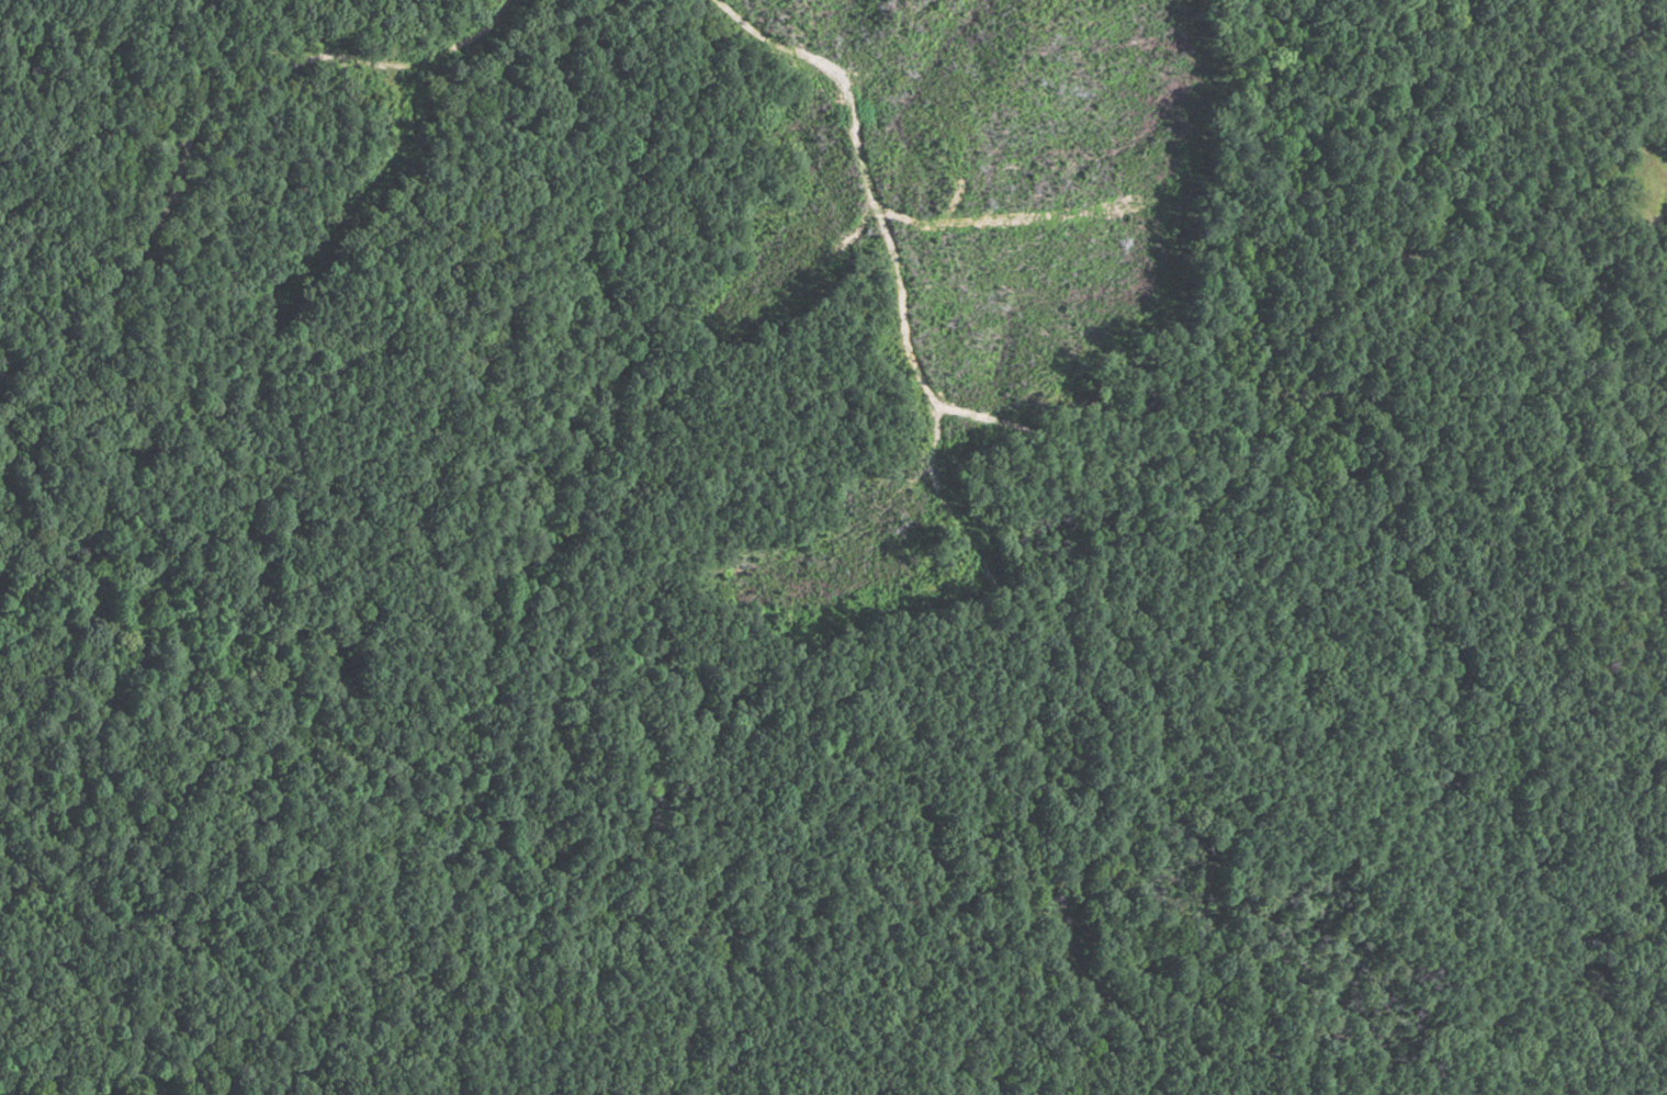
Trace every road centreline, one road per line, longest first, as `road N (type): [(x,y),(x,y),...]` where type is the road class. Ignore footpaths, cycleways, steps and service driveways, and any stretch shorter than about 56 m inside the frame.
road 1 (residential): [(1499,1094),(1409,1005)]

